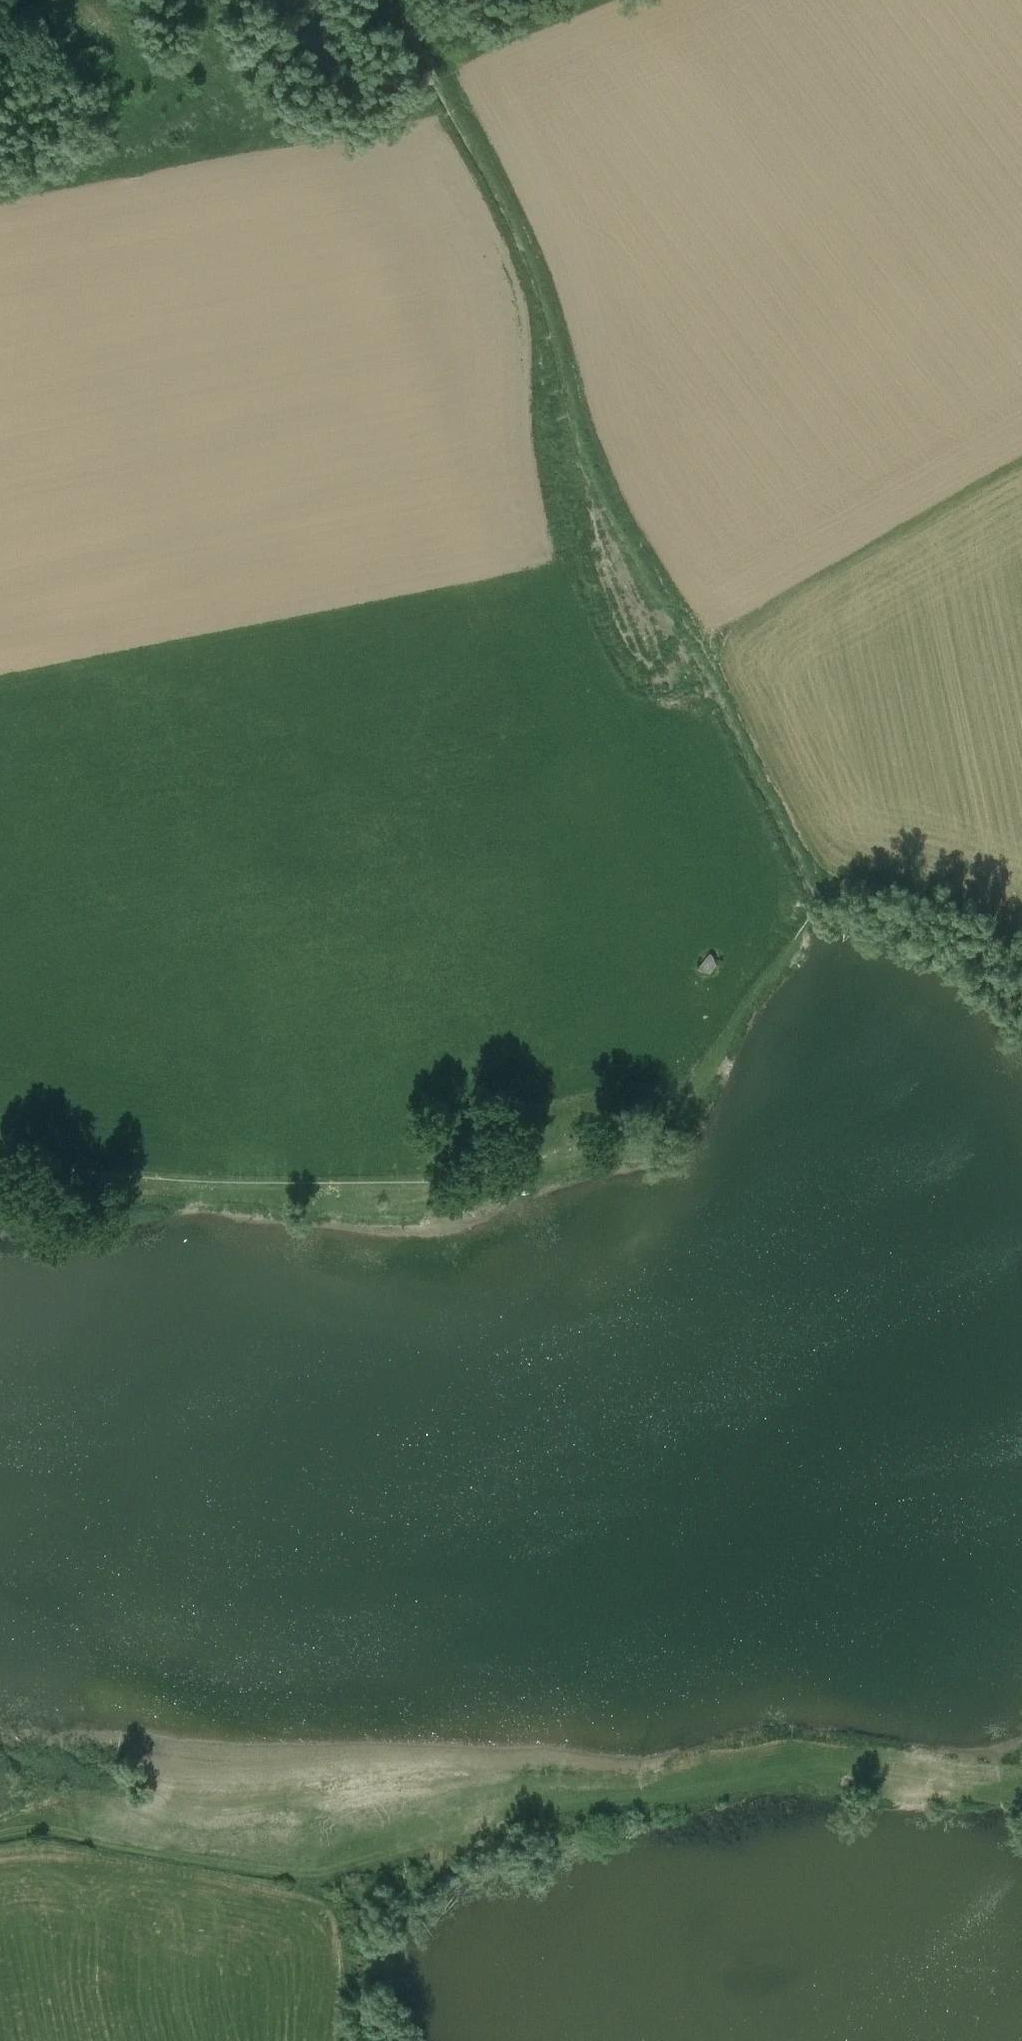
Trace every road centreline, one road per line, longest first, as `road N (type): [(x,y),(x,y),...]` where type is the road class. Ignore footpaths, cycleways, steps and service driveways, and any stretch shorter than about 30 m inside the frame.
road 1 (track): [(1021,1780),(981,1785),(775,1765),(383,1865),(308,1872),(34,1832),(0,1838)]

